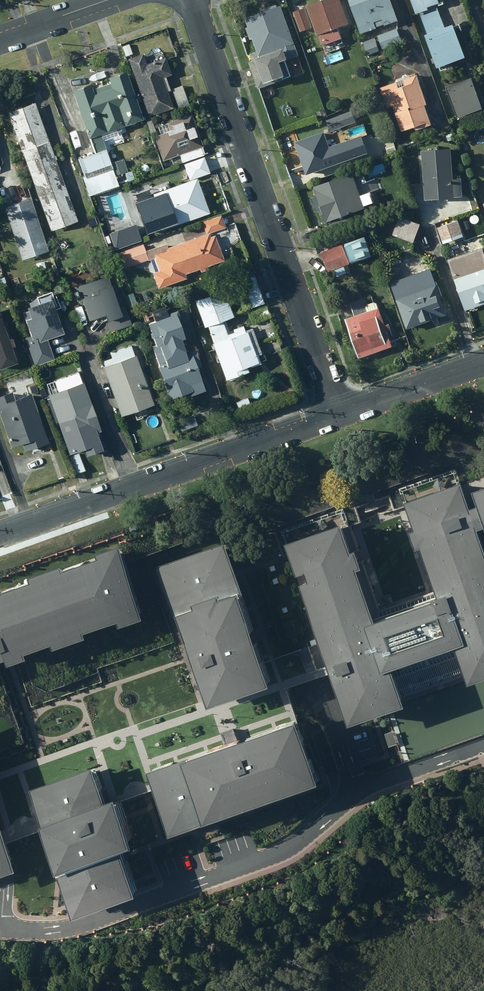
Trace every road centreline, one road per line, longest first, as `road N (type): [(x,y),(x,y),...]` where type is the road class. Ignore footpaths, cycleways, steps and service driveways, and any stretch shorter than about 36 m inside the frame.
road 1 (residential): [(191,0),(340,412)]
road 2 (residential): [(0,535),(340,412)]
road 3 (residential): [(340,412),(483,361)]

